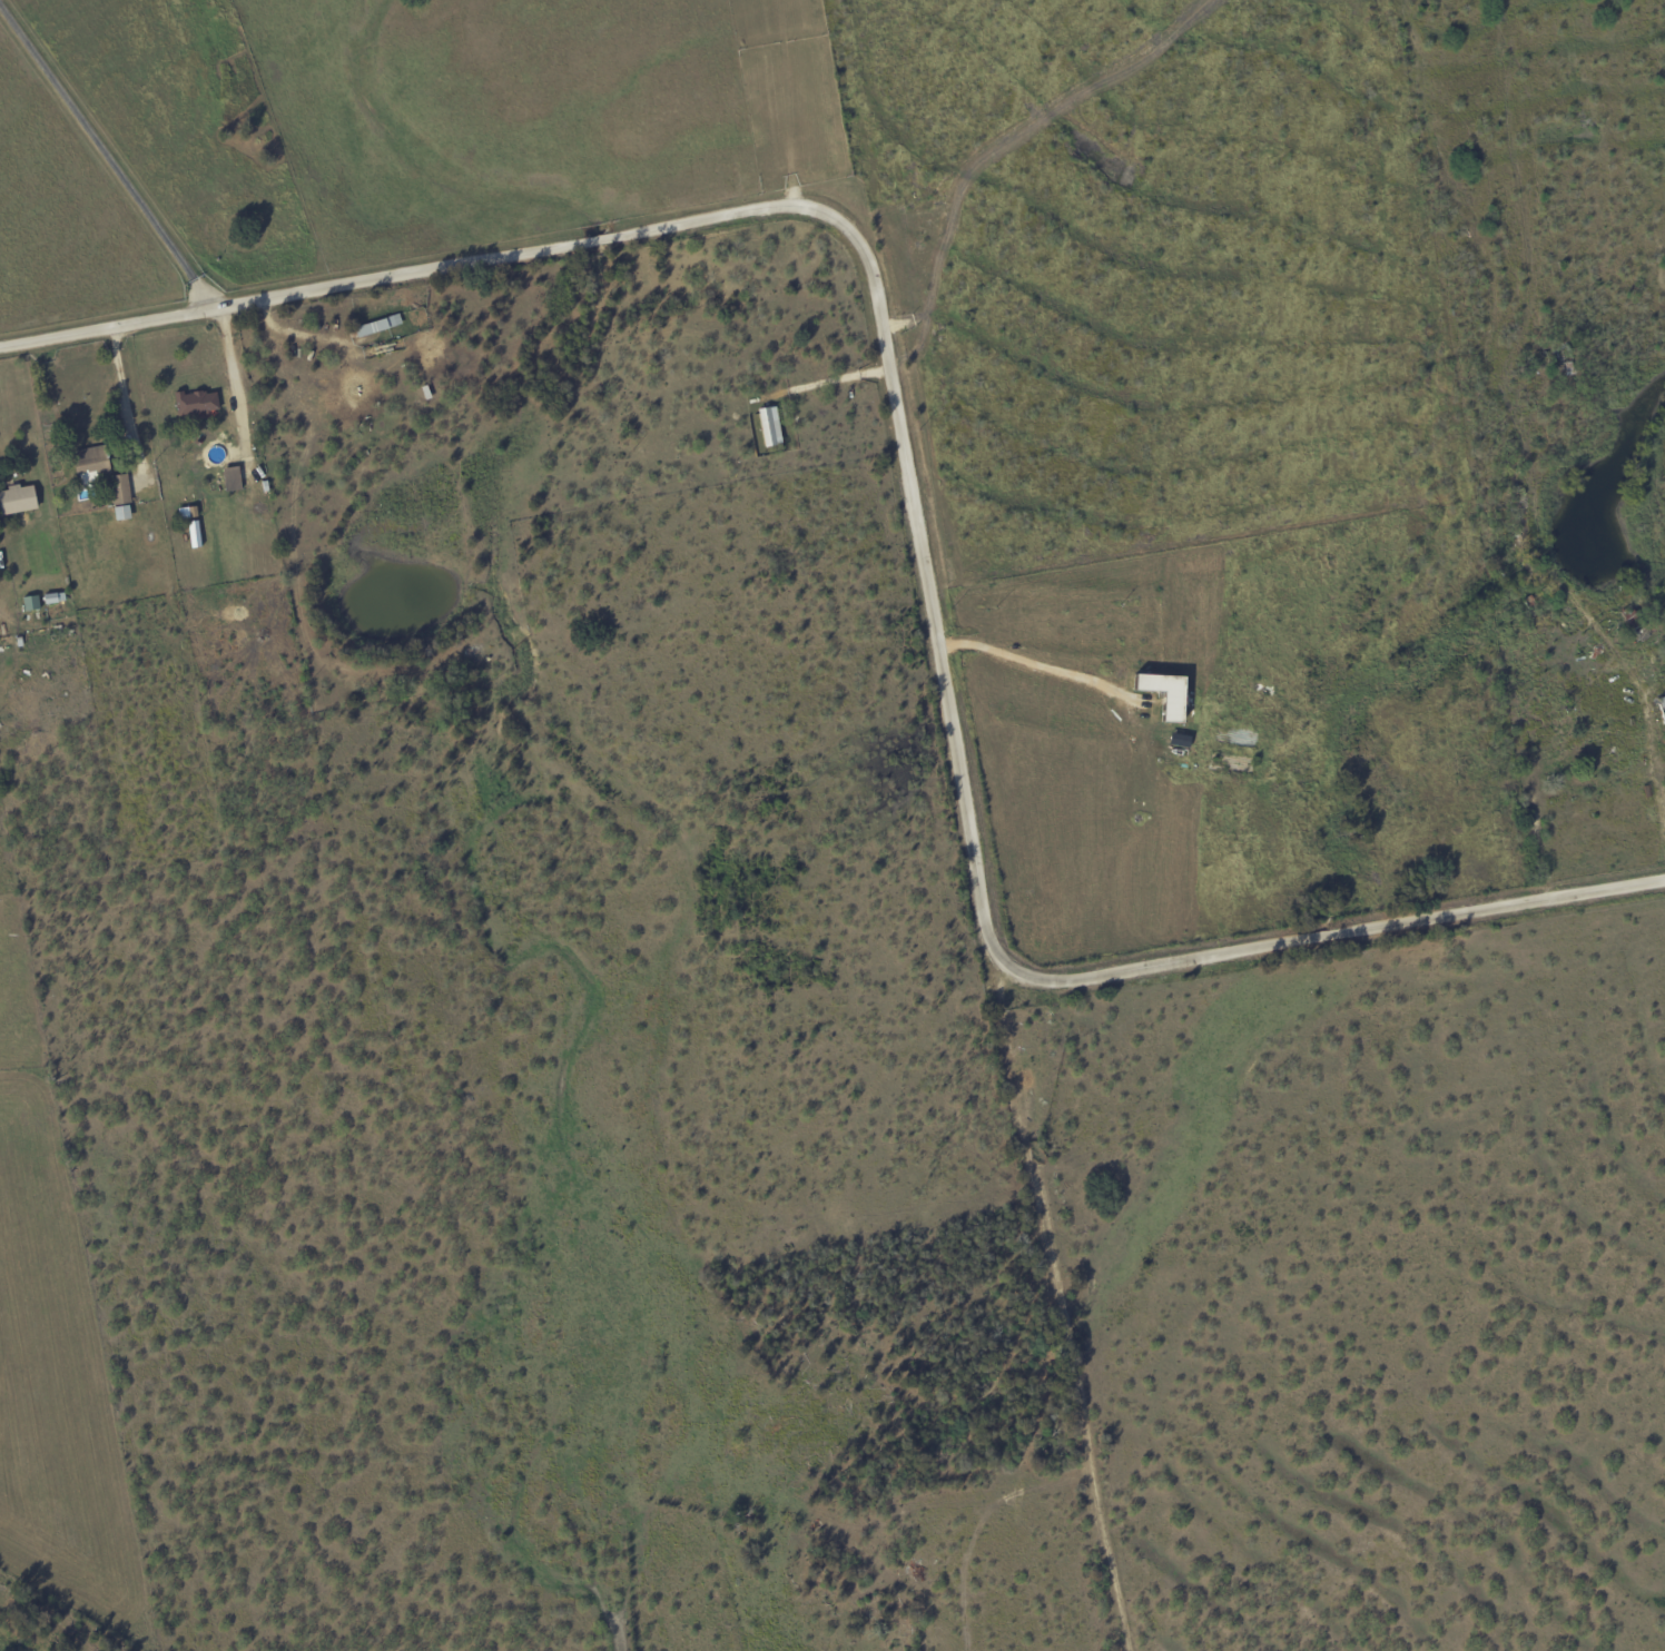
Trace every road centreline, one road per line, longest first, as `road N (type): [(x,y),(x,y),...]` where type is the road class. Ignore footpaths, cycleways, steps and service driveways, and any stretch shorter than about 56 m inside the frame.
road 1 (residential): [(1664,881),(1071,983),(1013,971),(984,939),(974,904),(874,273),(856,239),(817,211),(769,207),(0,348)]

